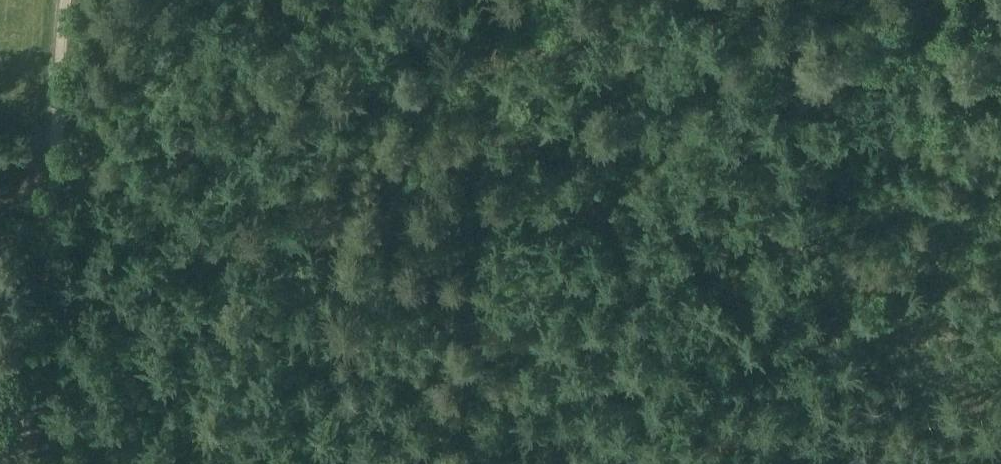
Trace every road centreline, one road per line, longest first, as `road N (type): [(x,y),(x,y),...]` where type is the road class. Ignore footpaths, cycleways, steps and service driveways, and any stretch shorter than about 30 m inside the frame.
road 1 (track): [(1000,463),(507,0)]
road 2 (track): [(545,0),(1000,104)]
road 3 (track): [(65,0),(30,463)]
road 4 (track): [(466,463),(493,0)]

